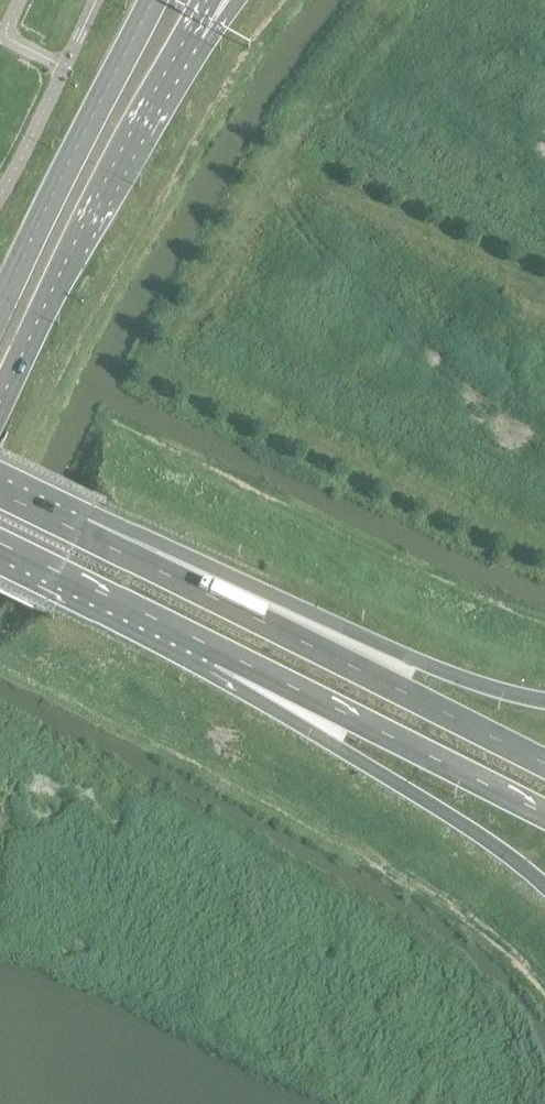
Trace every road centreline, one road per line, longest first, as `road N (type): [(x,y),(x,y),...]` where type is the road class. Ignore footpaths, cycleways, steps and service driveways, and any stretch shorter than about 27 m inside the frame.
road 1 (trunk): [(544,757),(88,529)]
road 2 (trunk): [(544,698),(424,661),(257,585),(88,529)]
road 3 (secondary): [(0,405),(52,288),(201,27)]
road 4 (trunk): [(215,653),(544,893)]
road 5 (trunk): [(215,653),(544,817)]
road 6 (secondary): [(152,2),(0,307)]
road 7 (trunk): [(0,546),(215,653)]

